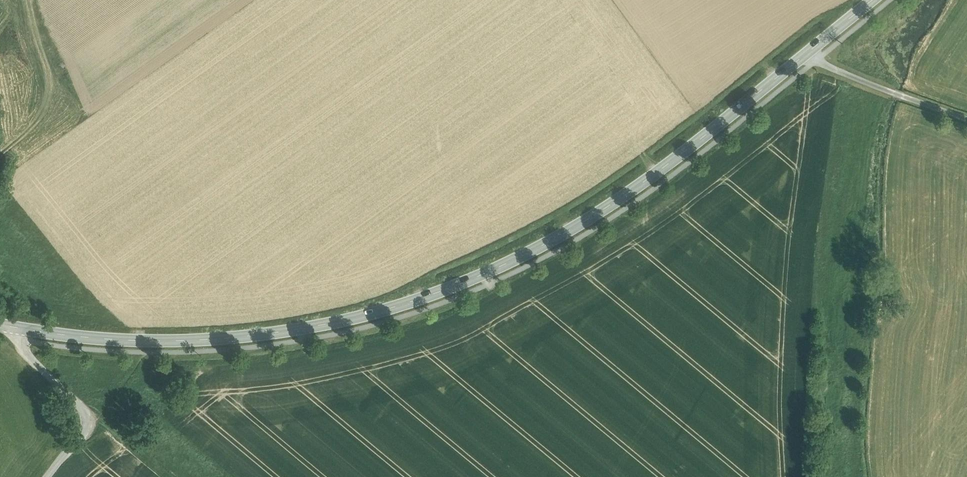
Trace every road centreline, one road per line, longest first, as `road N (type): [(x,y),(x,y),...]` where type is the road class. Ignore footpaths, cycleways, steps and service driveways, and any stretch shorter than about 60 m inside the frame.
road 1 (secondary): [(20,328),(149,341),(238,338),(354,319),(445,290),(596,214),(873,0)]
road 2 (unclassified): [(45,476),(89,432),(90,412),(26,353),(20,328)]
road 3 (track): [(966,120),(807,54)]

